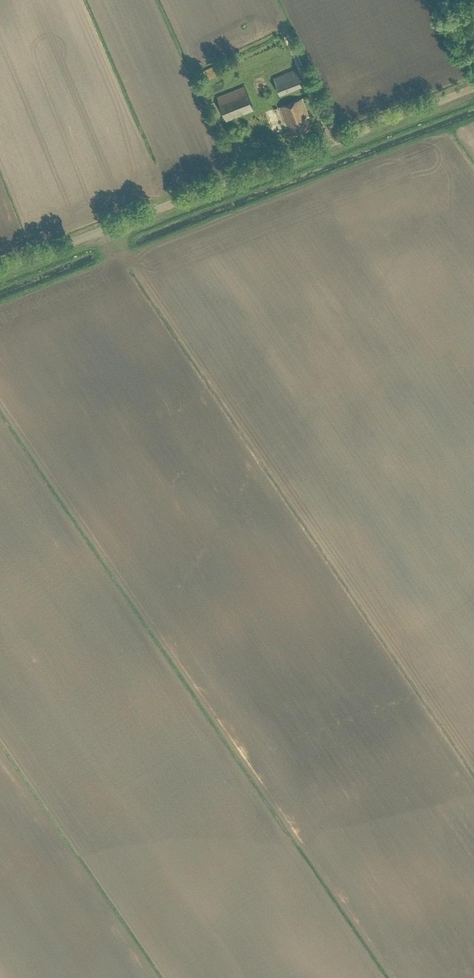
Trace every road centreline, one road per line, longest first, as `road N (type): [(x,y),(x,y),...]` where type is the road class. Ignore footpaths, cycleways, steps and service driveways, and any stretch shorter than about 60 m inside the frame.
road 1 (unclassified): [(0,269),(473,88)]

